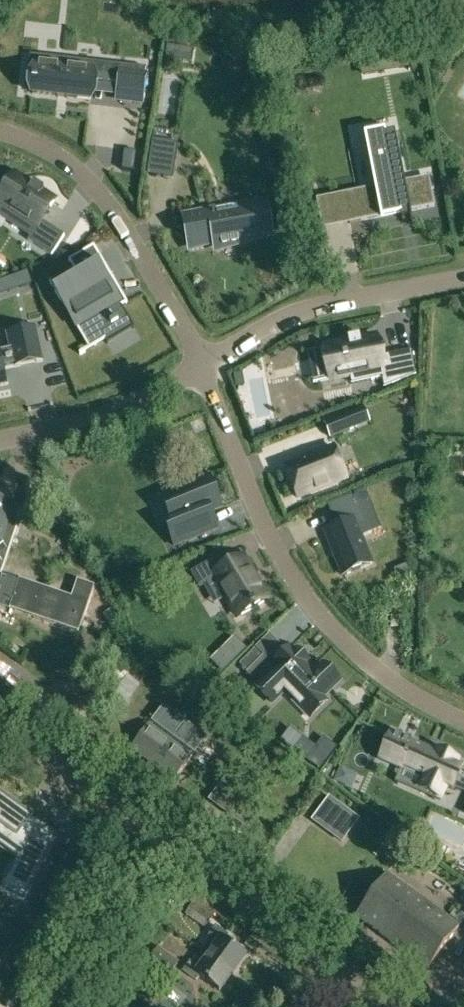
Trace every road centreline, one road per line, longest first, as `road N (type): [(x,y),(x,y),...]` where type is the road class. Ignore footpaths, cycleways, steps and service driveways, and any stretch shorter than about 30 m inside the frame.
road 1 (residential): [(463,718),(387,674),(287,572),(202,364)]
road 2 (residential): [(202,364),(104,195),(71,164),(0,134)]
road 3 (residential): [(463,276),(316,307),(202,364)]
road 4 (residential): [(384,1006),(172,849)]
road 5 (residential): [(202,364),(132,406),(0,440)]
road 6 (residential): [(0,724),(172,849)]

